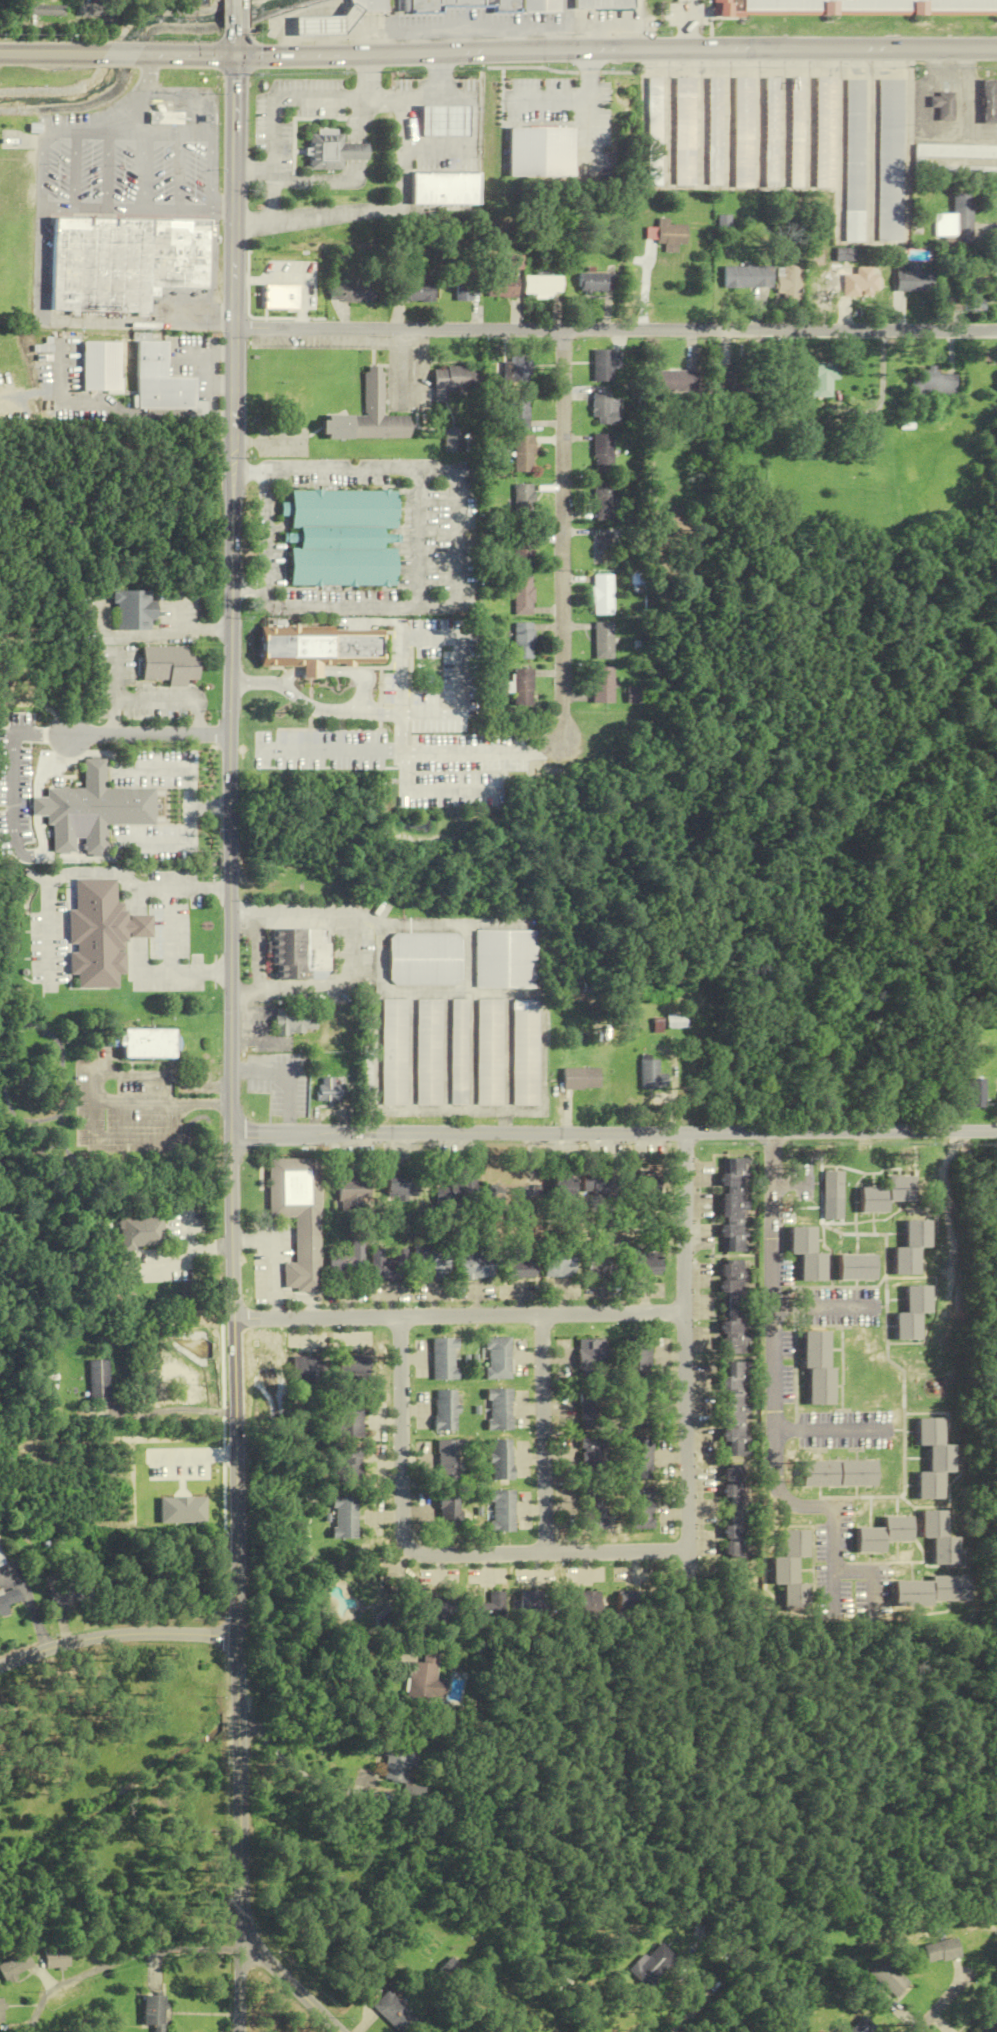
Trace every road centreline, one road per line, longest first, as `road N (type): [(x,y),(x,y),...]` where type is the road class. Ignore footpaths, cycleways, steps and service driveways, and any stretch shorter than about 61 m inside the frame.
road 1 (secondary): [(238,56),(231,1135)]
road 2 (tertiary): [(996,1131),(231,1135)]
road 3 (residential): [(996,332),(234,330)]
road 4 (secondary): [(996,48),(238,56)]
road 5 (secondary): [(237,1366),(244,1922),(260,1952),(338,2031)]
road 6 (residential): [(771,1132),(775,1479),(789,1501),(834,1506),(834,1612)]
road 7 (residential): [(403,1315),(401,1530),(411,1550),(690,1553)]
road 8 (residential): [(236,1319),(685,1311)]
road 9 (residential): [(684,1133),(690,1553)]
road 10 (residential): [(566,330),(563,743)]
road 11 (residential): [(239,1635),(99,1637),(0,1665)]
road 12 (residential): [(546,1552),(540,1315)]
road 13 (secondary): [(231,1135),(236,1344)]
road 14 (residential): [(72,735),(232,735)]

